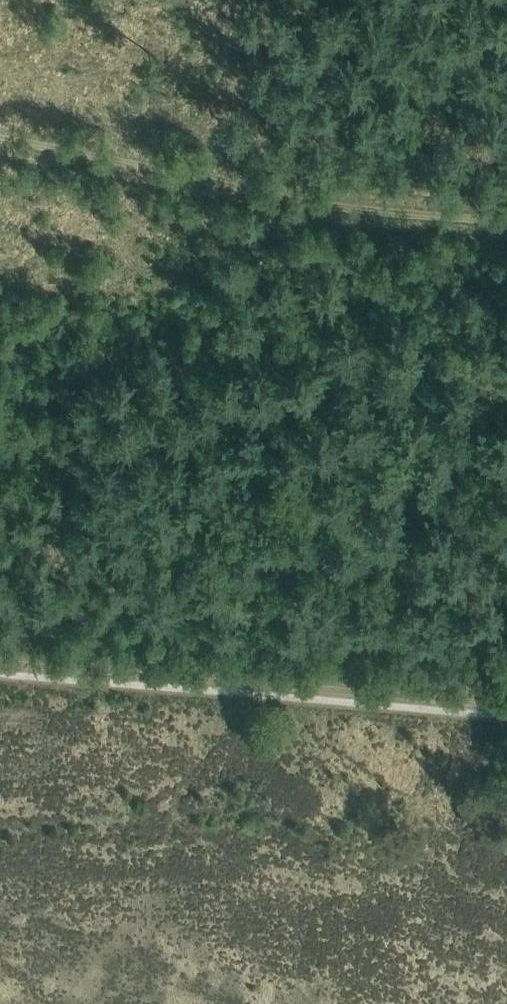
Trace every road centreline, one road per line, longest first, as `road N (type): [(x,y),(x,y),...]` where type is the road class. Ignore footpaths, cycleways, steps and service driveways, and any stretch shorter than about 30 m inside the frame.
road 1 (track): [(0,138),(329,204),(506,226)]
road 2 (track): [(506,706),(0,665)]

